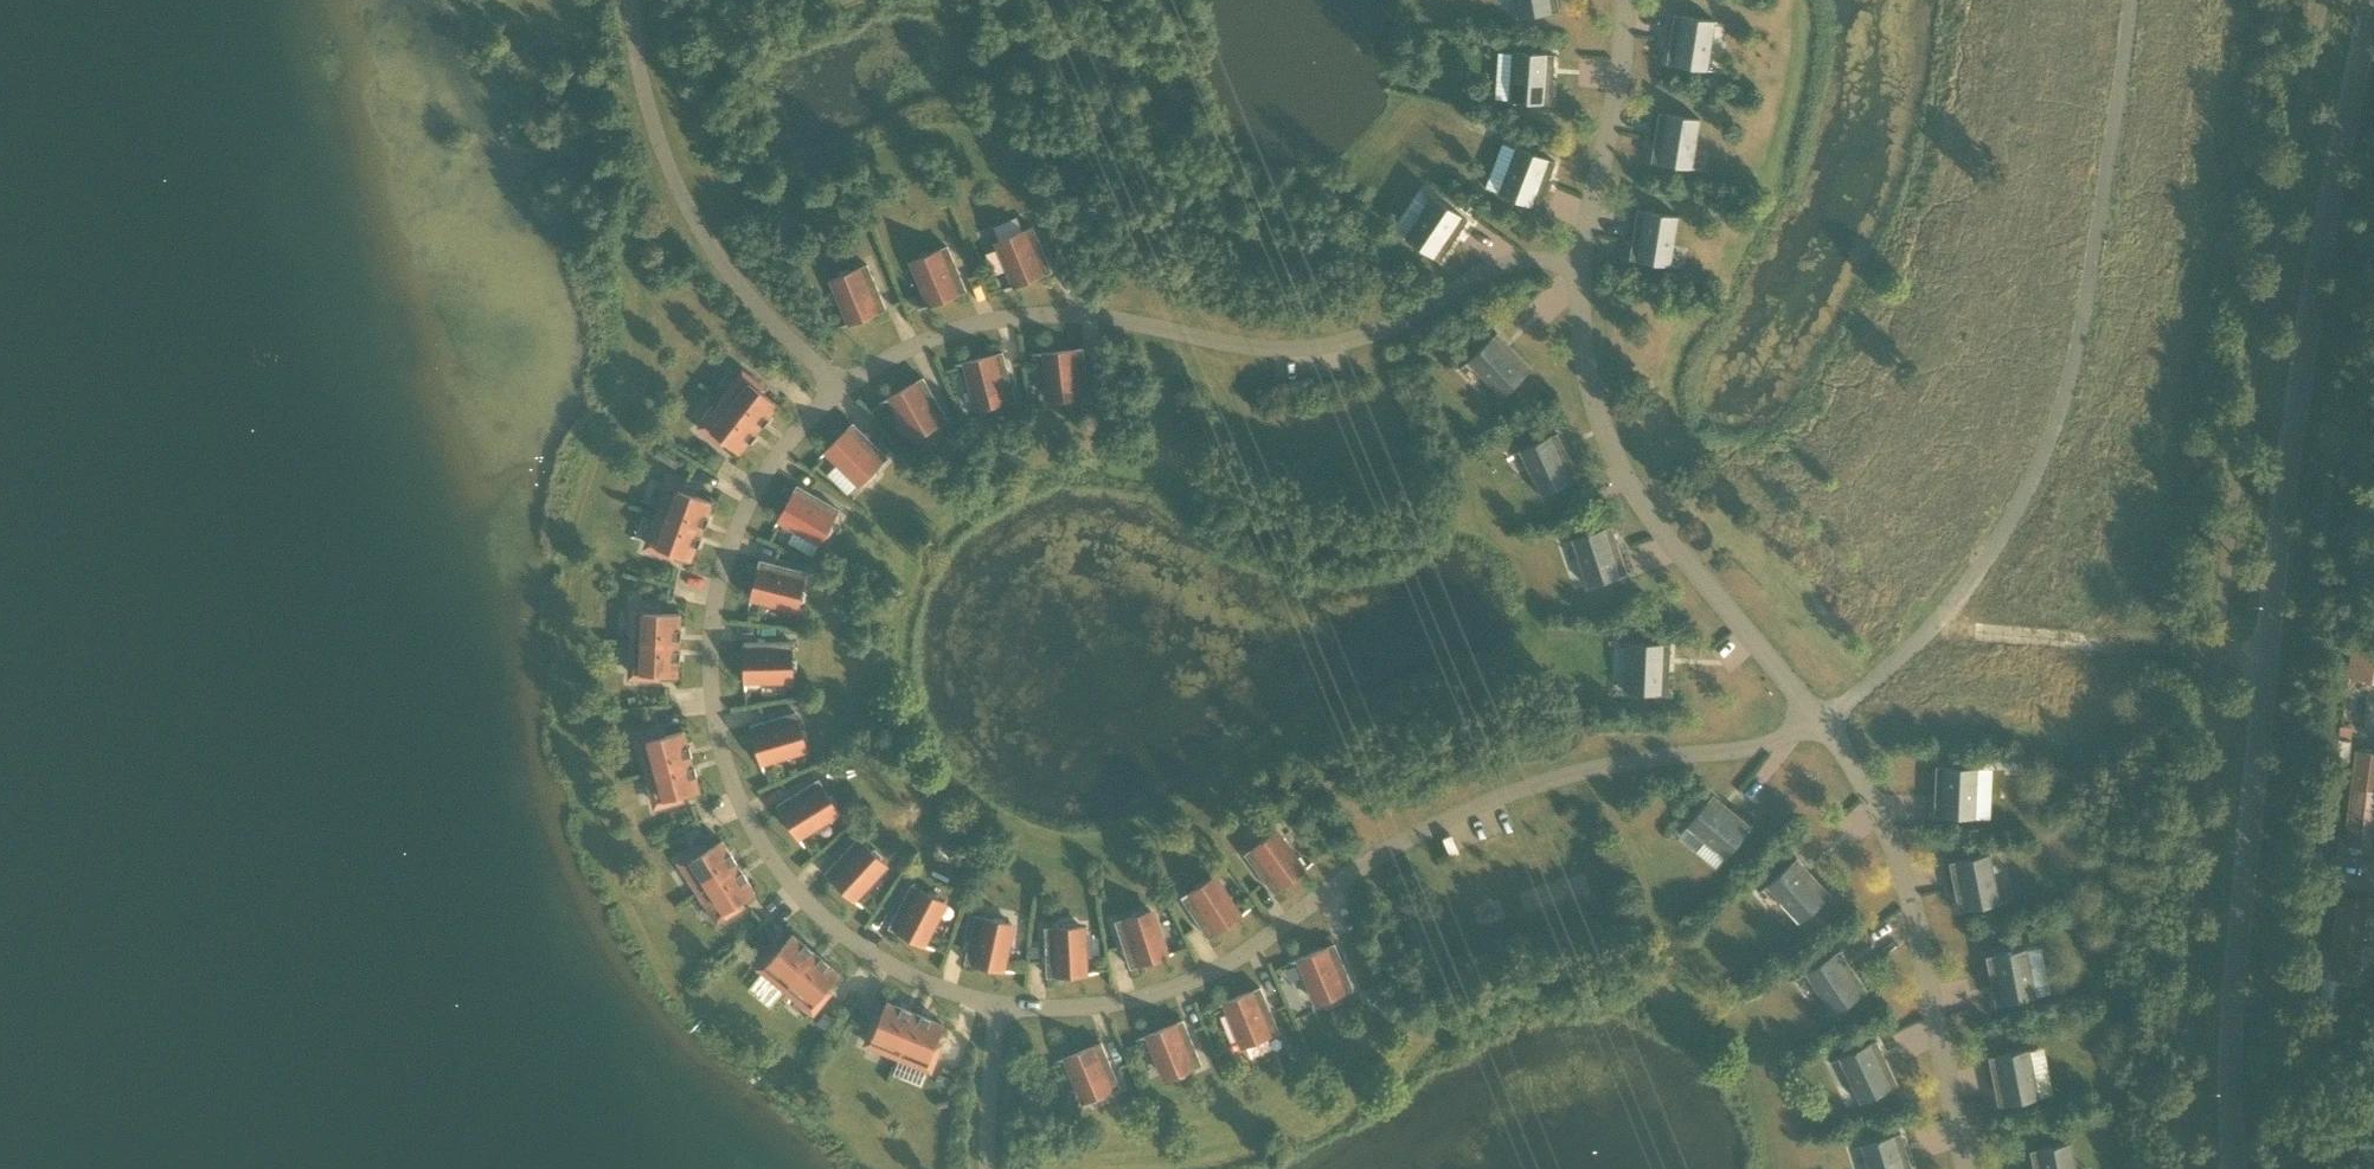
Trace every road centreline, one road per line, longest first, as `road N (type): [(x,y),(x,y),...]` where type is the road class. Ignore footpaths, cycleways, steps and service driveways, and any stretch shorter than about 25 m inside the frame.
road 1 (tertiary): [(2253,1168),(2250,1045),(2302,455),(2345,163),(2373,40)]
road 2 (residential): [(999,1005),(1071,1011),(1156,1001),(1233,961),(1410,838),(1522,792),(1633,766),(1780,746),(1814,725)]
road 3 (residential): [(1814,725),(1930,615),(2007,523),(2084,333),(2129,93),(2132,0)]
road 4 (residential): [(999,1005),(886,968),(831,928),(749,827),(727,767),(714,616),(733,550),(761,492),(835,396)]
road 5 (residential): [(835,396),(941,334),(1039,316),(1285,354),(1368,339),(1536,263),(1576,271)]
road 6 (residential): [(1814,725),(1639,509),(1615,460),(1587,354),(1576,271)]
road 7 (residential): [(1964,1168),(1909,899),(1865,798),(1814,725)]
road 8 (residential): [(835,396),(747,302),(671,177),(644,66),(640,0)]
road 9 (residential): [(1576,271),(1623,82),(1626,0)]
road 10 (residential): [(2295,1168),(2295,1135),(2373,1011)]
road 11 (residential): [(993,1168),(999,1005)]

